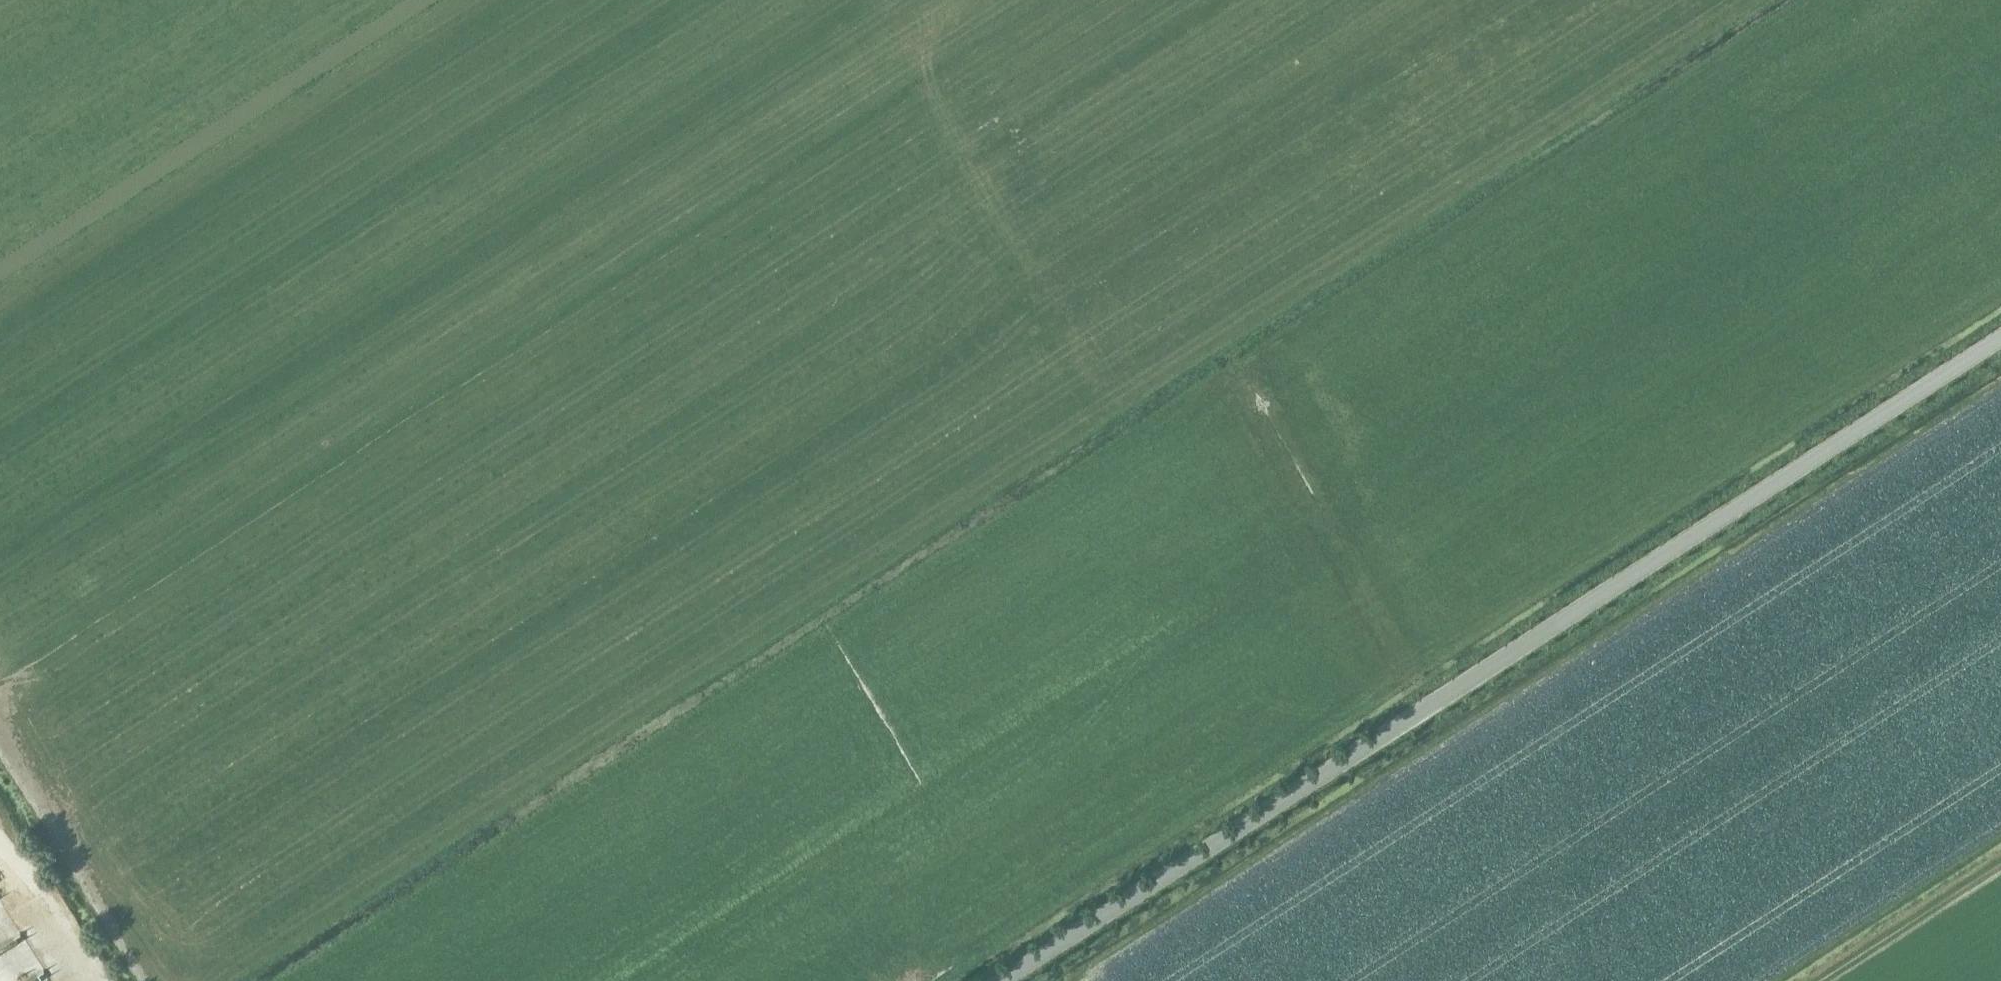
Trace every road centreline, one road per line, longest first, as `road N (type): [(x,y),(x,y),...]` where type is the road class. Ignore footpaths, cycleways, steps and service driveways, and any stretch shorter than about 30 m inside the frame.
road 1 (unclassified): [(1011,980),(2000,335)]

